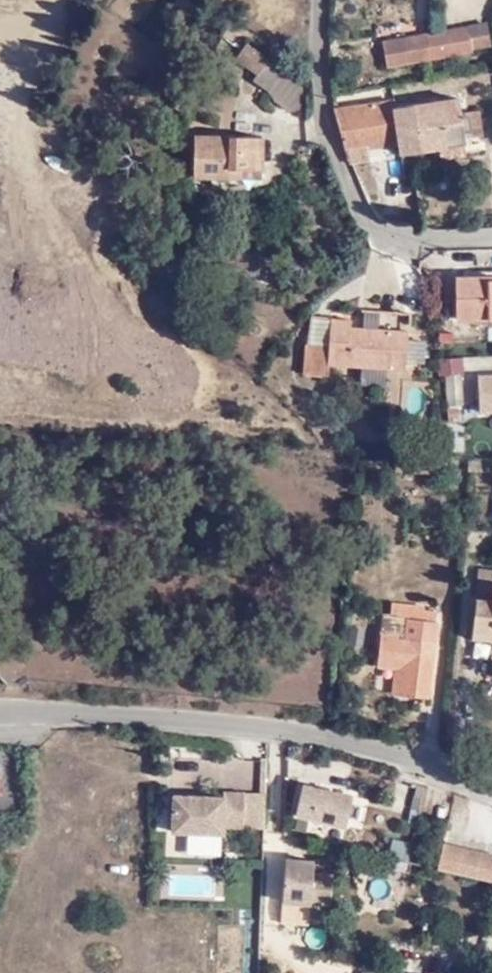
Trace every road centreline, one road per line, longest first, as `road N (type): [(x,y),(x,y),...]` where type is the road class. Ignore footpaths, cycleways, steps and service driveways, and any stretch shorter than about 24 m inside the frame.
road 1 (unclassified): [(491,783),(408,758),(209,724),(0,717)]

